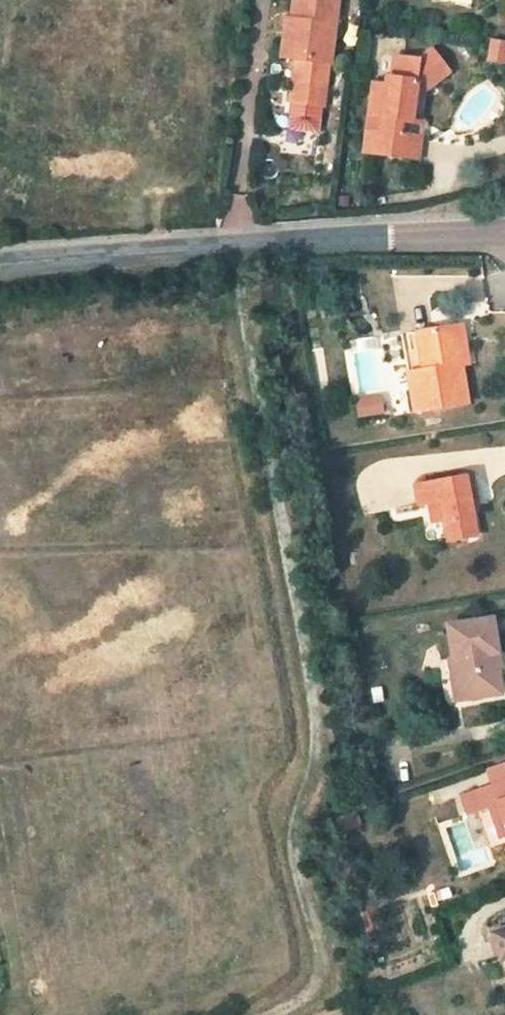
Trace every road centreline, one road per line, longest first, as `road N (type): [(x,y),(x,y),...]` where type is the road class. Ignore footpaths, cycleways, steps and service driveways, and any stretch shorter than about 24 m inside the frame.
road 1 (tertiary): [(0,265),(340,240),(504,236)]

